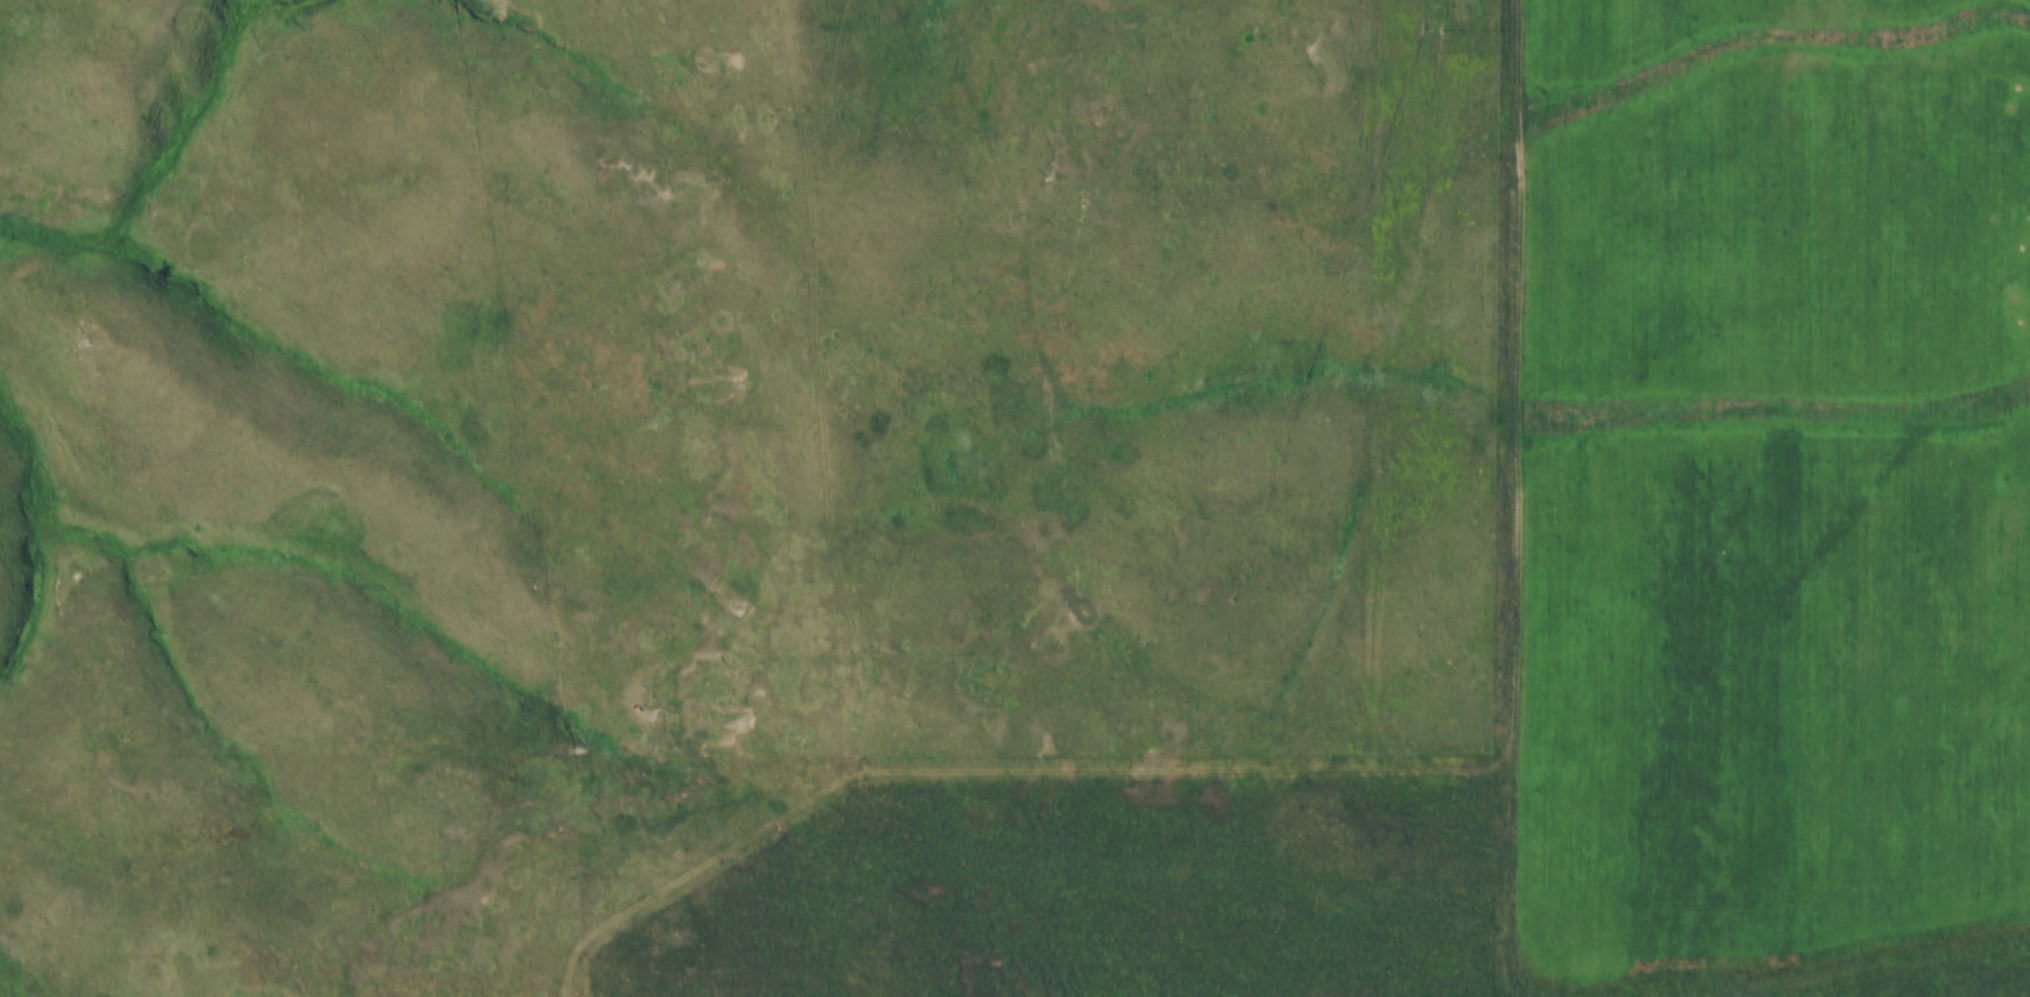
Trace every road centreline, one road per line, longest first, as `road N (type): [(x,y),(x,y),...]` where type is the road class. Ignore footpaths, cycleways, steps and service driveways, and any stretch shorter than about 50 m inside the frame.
road 1 (track): [(811,996),(924,476),(978,145),(1013,0)]

